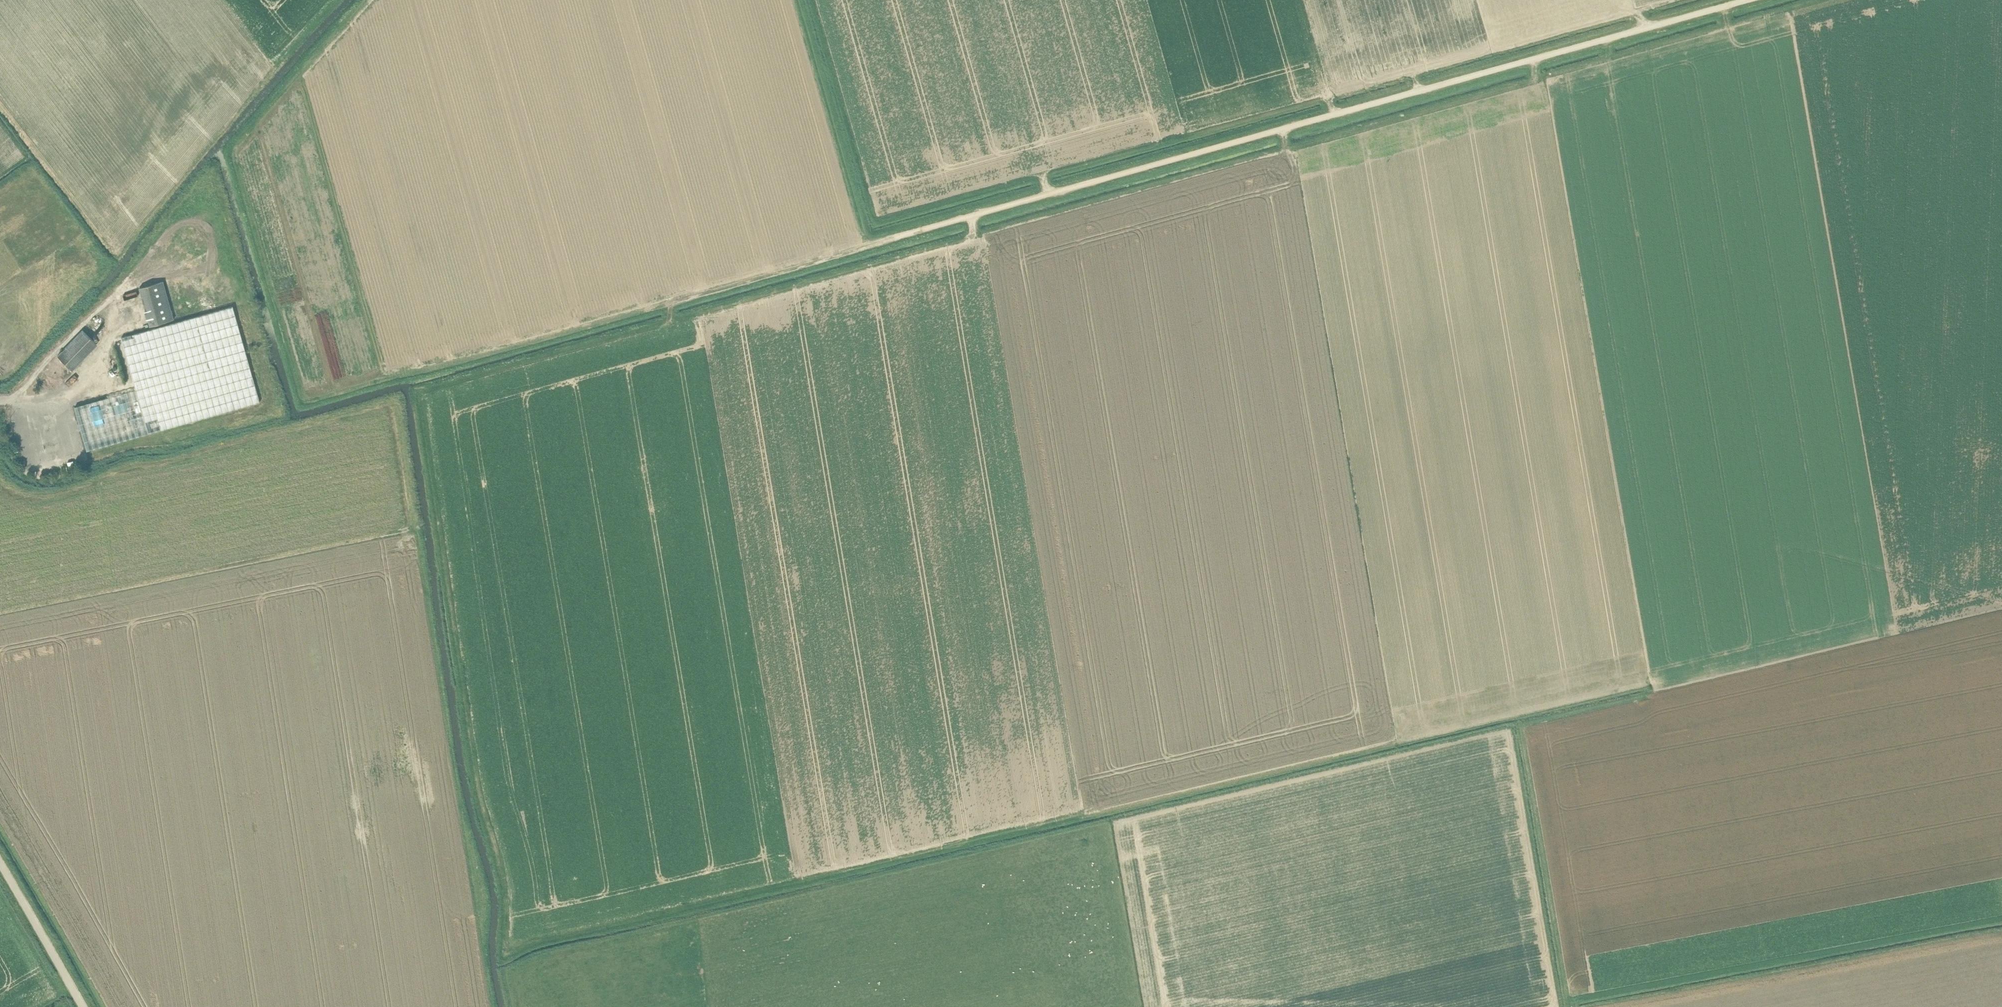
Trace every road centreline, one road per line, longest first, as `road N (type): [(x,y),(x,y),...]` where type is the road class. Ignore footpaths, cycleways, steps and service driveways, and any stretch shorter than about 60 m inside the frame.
road 1 (unclassified): [(895,238),(1753,0)]
road 2 (track): [(895,238),(672,302)]
road 3 (unclassified): [(0,864),(82,1006)]

